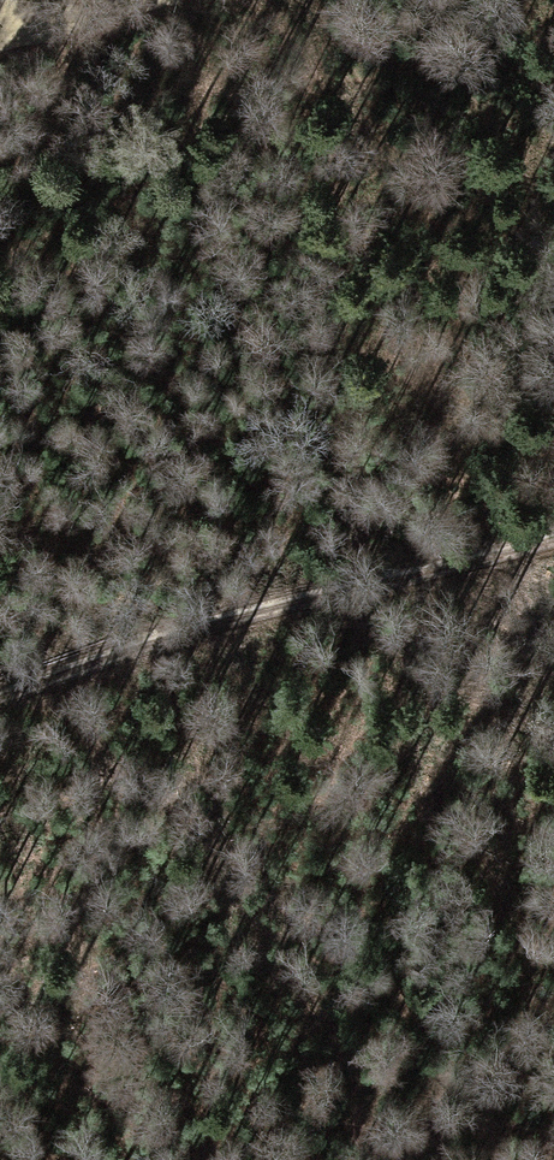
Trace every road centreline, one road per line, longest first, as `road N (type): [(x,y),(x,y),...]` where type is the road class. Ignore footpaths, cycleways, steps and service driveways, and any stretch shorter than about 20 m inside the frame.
road 1 (track): [(553,526),(235,611),(0,693)]
road 2 (track): [(153,0),(0,49)]
road 3 (track): [(475,1094),(359,1159)]

